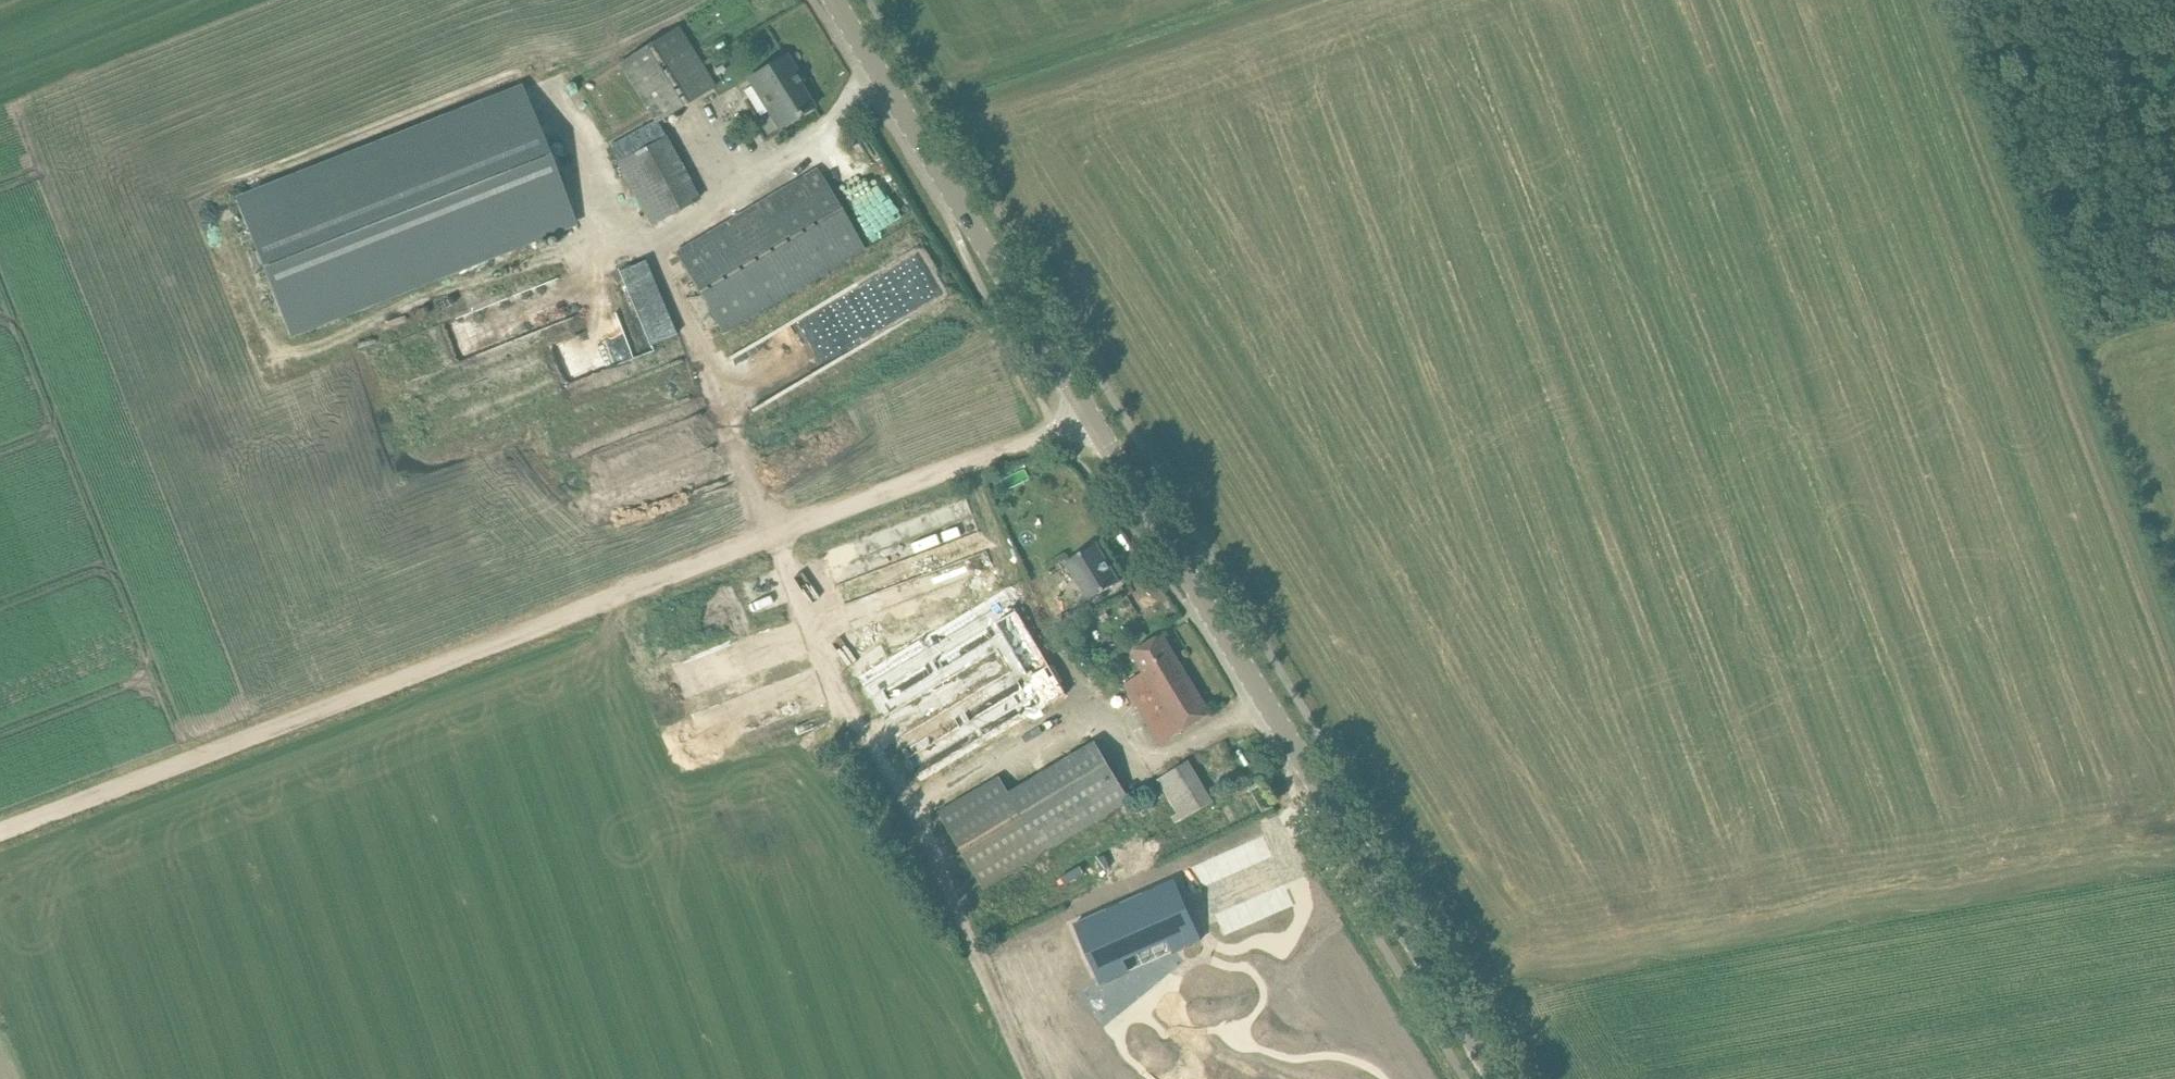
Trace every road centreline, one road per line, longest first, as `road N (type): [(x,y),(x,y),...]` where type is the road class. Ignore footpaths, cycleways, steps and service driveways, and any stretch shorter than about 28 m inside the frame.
road 1 (tertiary): [(1498,1078),(836,0)]
road 2 (track): [(1056,433),(0,835)]
road 3 (track): [(1029,1078),(776,539)]

